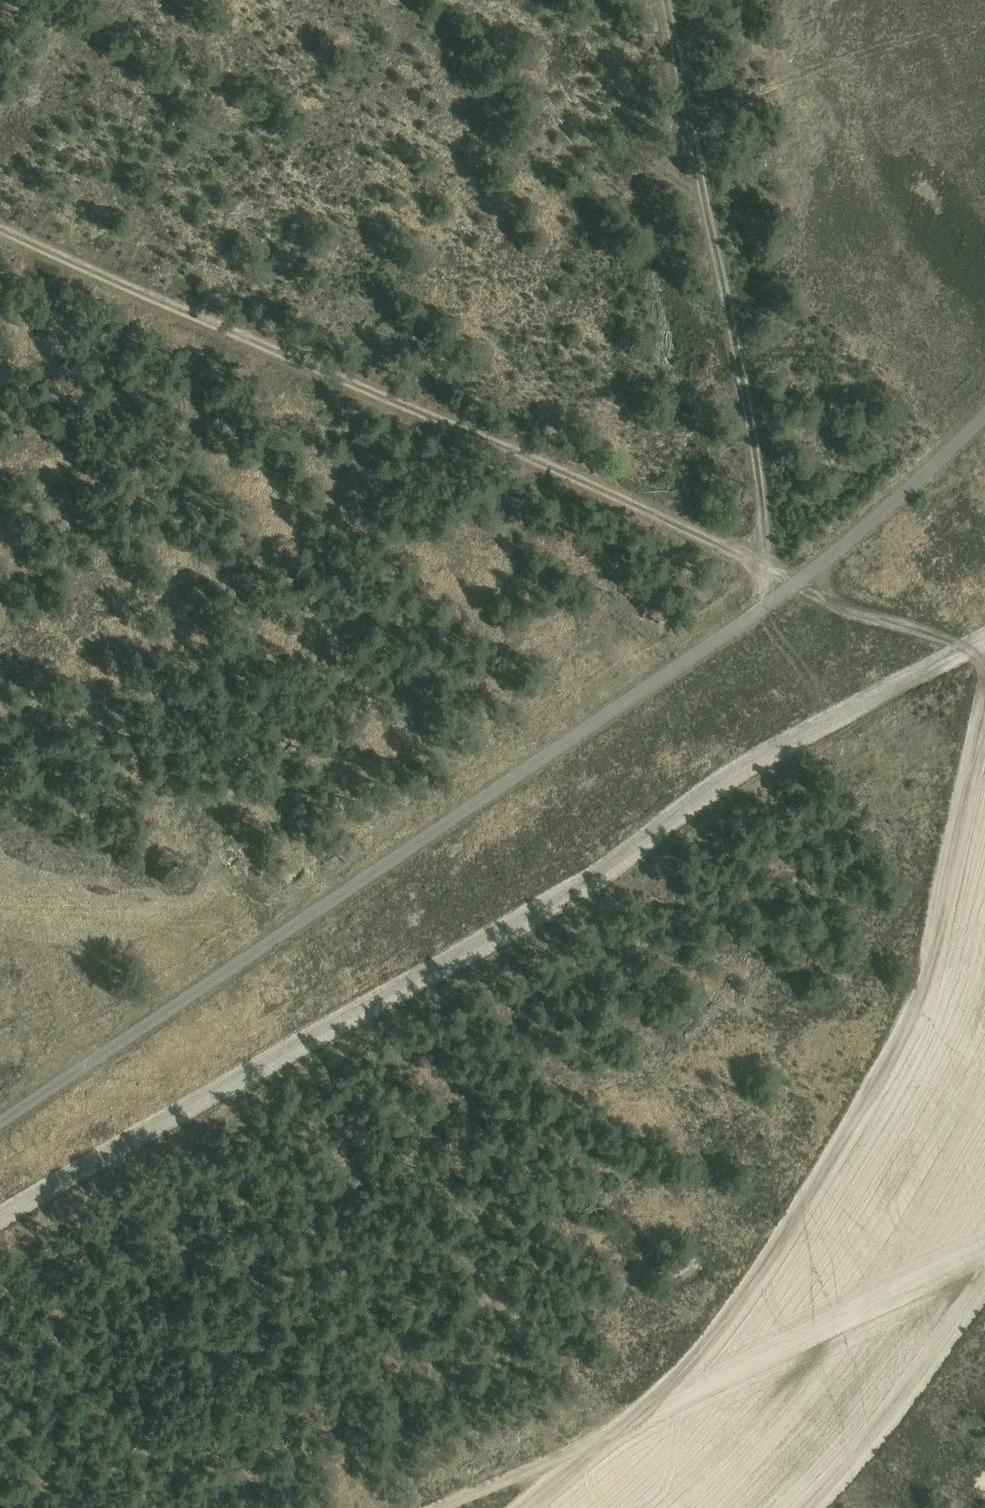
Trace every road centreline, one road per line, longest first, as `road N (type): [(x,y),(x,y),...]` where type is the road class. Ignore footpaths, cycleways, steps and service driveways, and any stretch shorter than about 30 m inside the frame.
road 1 (unclassified): [(0,1122),(746,617),(882,514),(984,412)]
road 2 (track): [(415,1507),(984,1253)]

